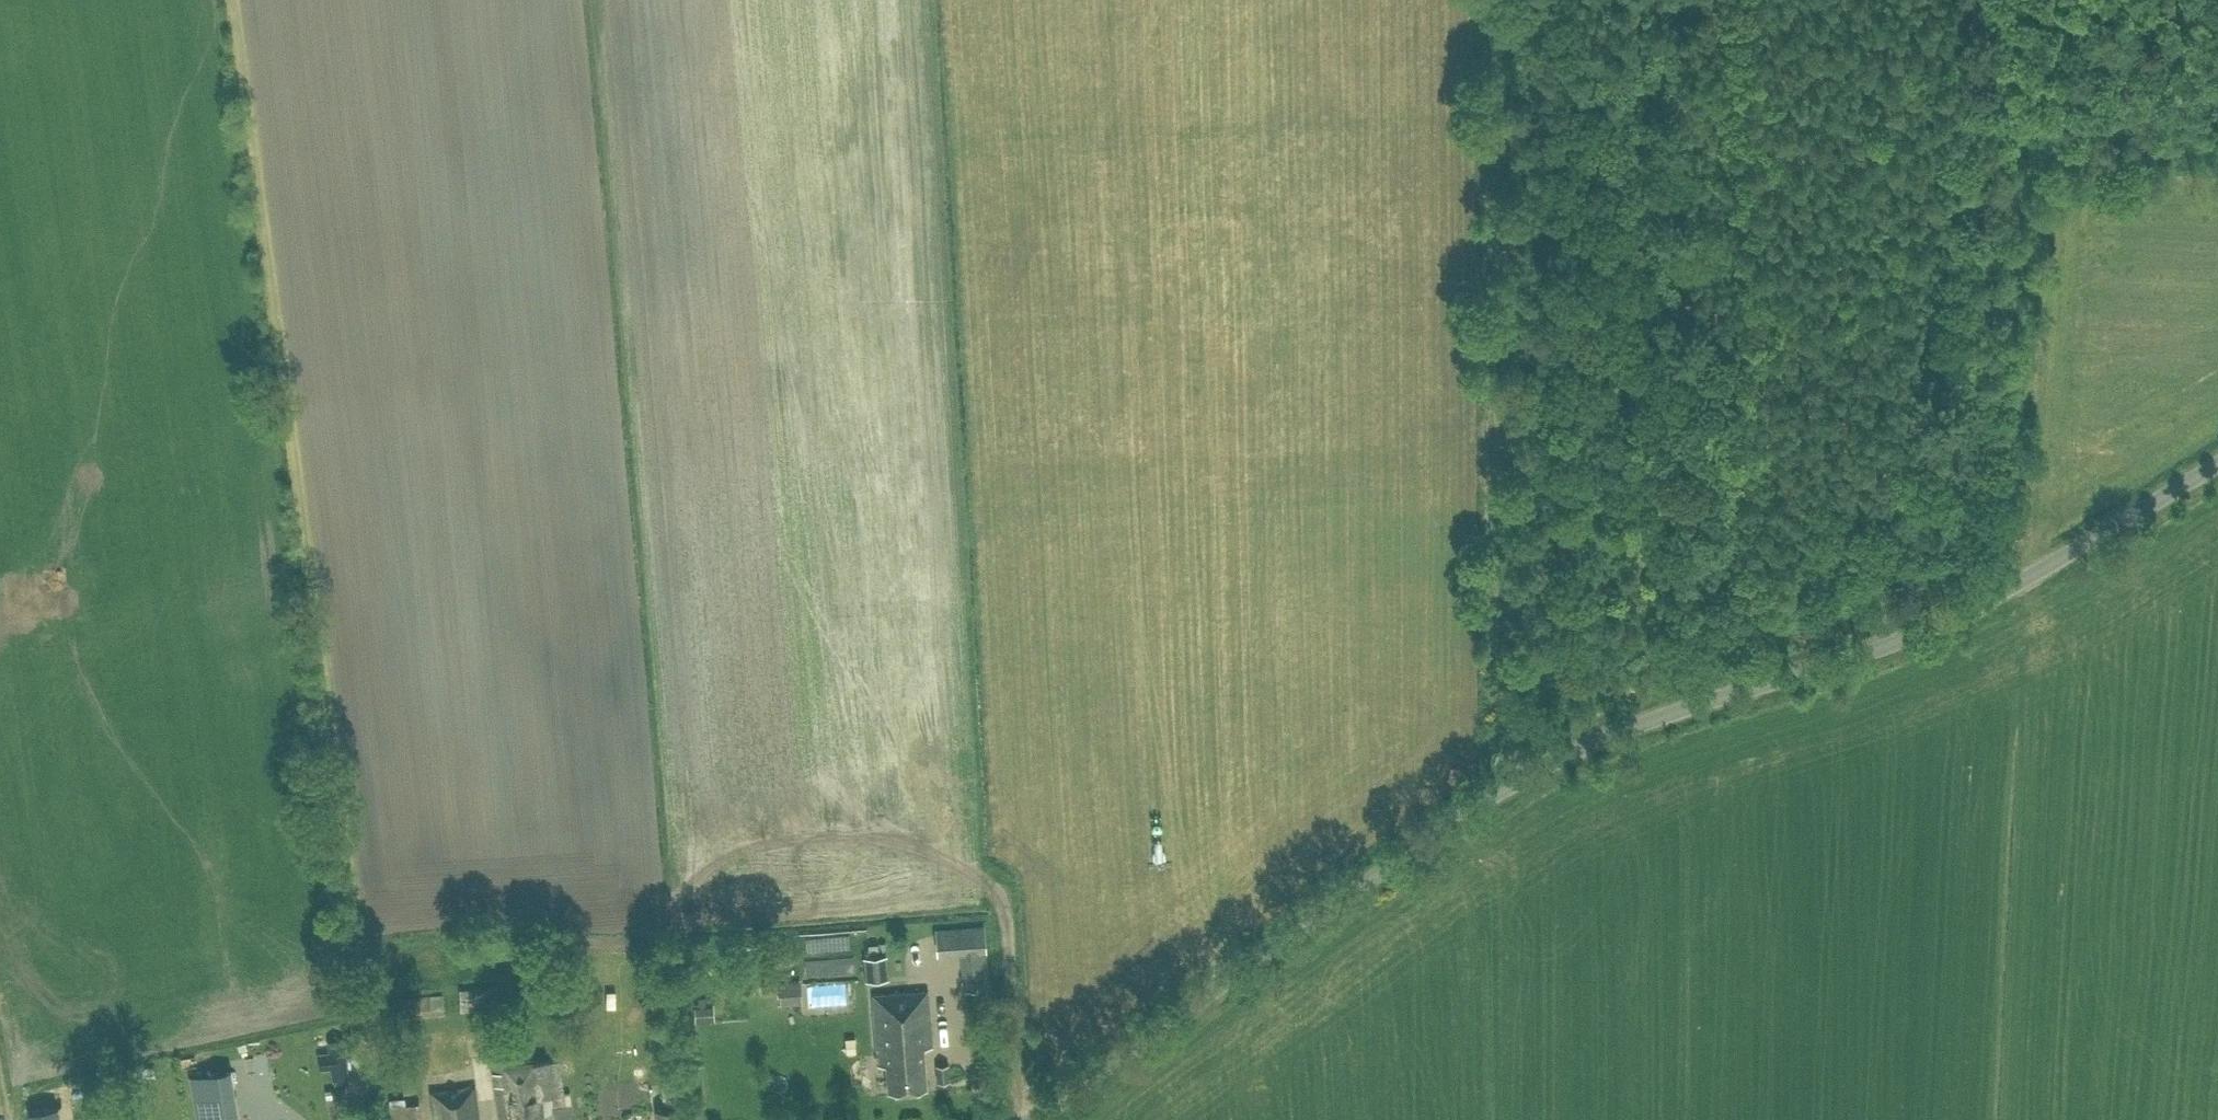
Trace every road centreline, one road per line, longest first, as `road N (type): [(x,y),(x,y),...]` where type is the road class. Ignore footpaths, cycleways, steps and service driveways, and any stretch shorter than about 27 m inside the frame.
road 1 (unclassified): [(1034,1119),(1518,781),(1637,726),(1862,657),(1947,622),(2217,464)]
road 2 (track): [(1518,781),(1492,686),(1493,0)]

